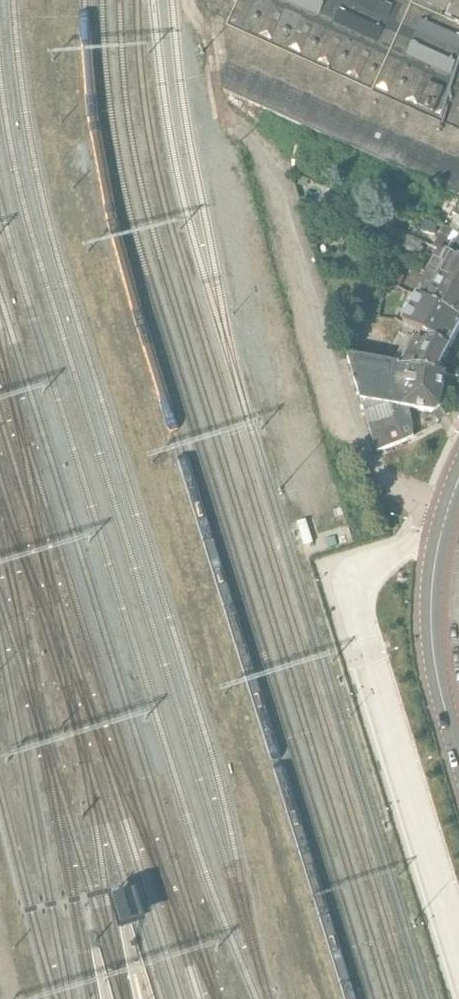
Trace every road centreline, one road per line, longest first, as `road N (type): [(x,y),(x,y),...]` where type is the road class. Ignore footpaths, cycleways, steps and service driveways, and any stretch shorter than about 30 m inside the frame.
road 1 (residential): [(458,754),(432,609),(438,548),(458,480)]

